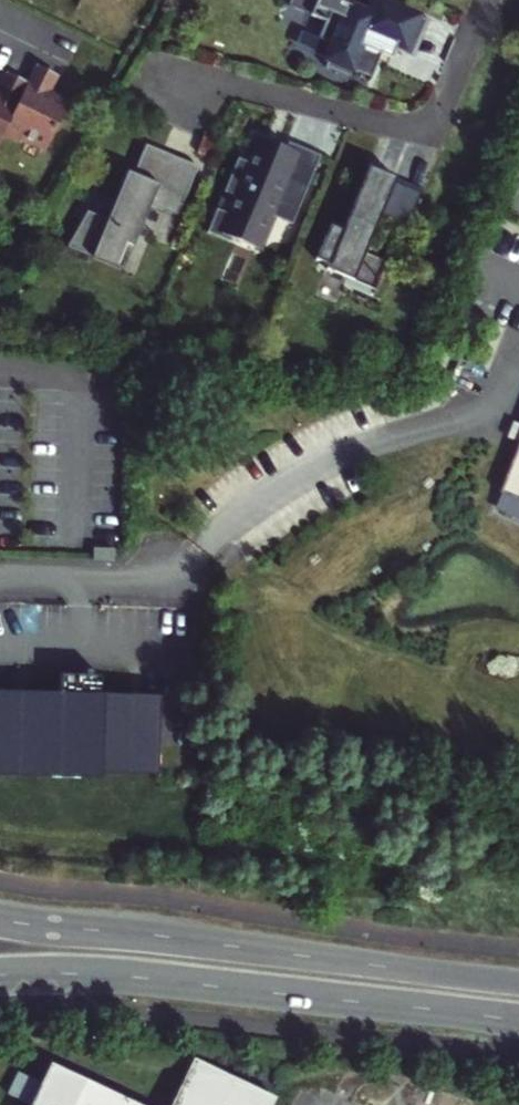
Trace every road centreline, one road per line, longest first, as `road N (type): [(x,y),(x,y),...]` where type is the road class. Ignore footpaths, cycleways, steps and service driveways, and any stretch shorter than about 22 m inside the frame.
road 1 (primary): [(518,983),(0,919)]
road 2 (primary): [(0,975),(119,974),(518,1021)]
road 3 (residential): [(170,69),(439,131),(492,0)]
road 4 (unclassified): [(208,560),(164,577),(0,578)]

